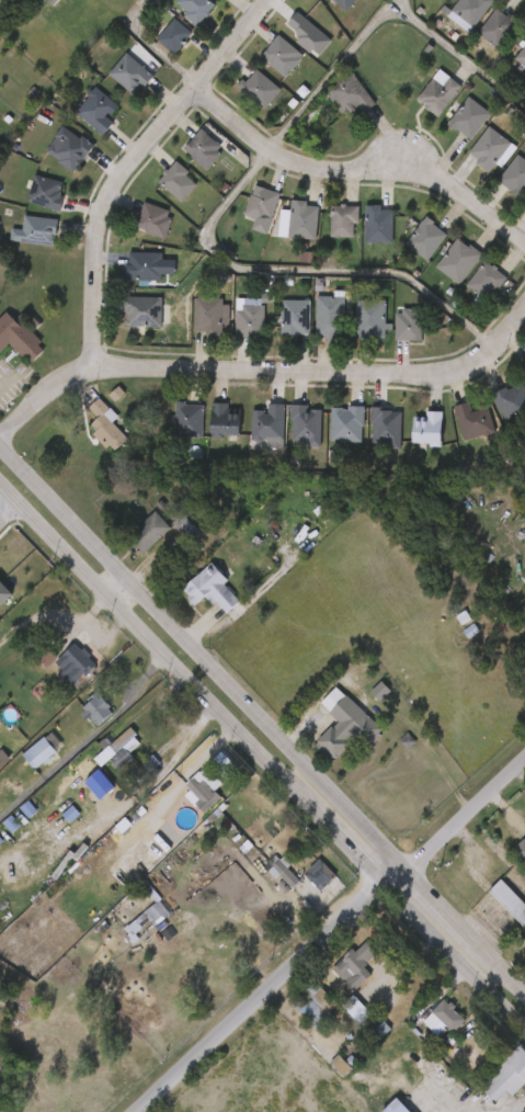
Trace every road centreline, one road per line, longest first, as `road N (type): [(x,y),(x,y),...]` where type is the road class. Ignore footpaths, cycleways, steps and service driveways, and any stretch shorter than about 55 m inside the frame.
road 1 (secondary): [(0,495),(524,1041)]
road 2 (secondary): [(524,998),(0,456)]
road 3 (tertiary): [(134,1111),(377,888),(524,767)]
road 4 (residential): [(90,365),(103,372),(443,377),(487,349),(524,302)]
road 5 (residential): [(262,0),(94,211),(84,343),(90,365)]
road 6 (residential): [(187,89),(274,163),(424,181),(524,252)]

